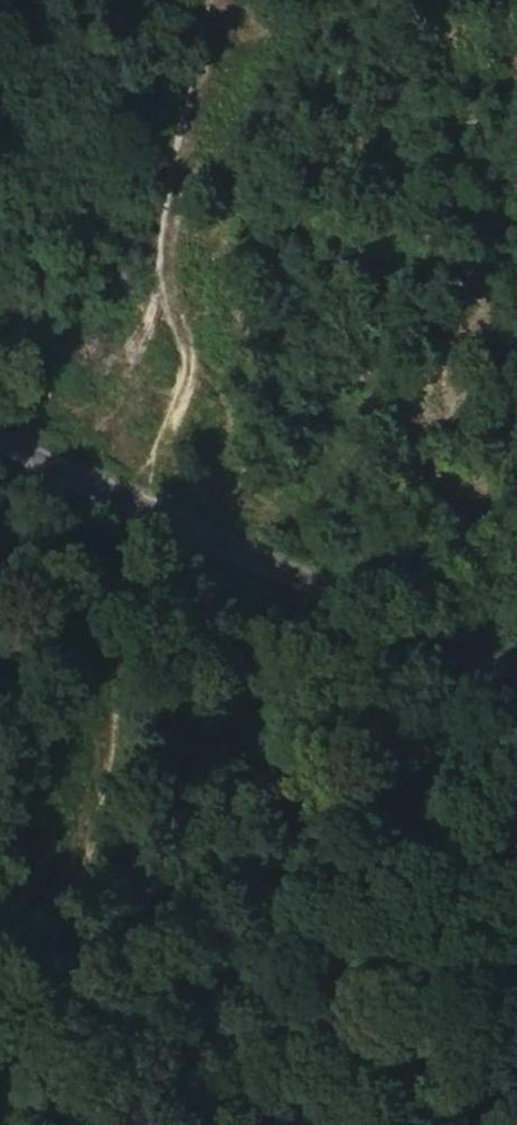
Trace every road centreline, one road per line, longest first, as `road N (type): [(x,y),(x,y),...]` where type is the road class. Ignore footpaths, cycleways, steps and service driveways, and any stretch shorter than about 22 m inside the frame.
road 1 (track): [(15,1124),(245,0)]
road 2 (unclassified): [(516,665),(165,492),(0,427)]

